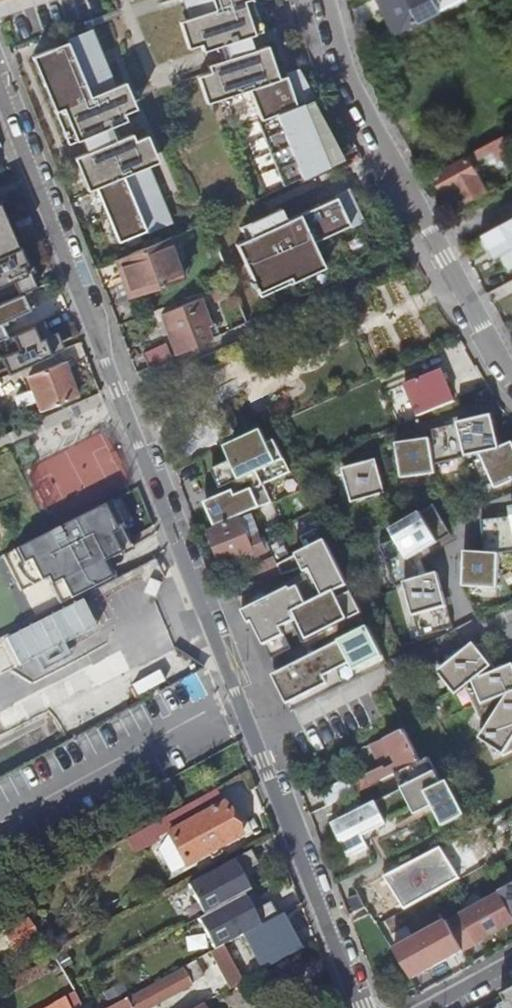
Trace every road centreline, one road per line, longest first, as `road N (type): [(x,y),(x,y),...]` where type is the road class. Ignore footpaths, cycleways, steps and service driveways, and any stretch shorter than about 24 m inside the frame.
road 1 (residential): [(364,1007),(0,78)]
road 2 (residential): [(327,0),(359,95),(511,370)]
road 3 (unknown): [(0,891),(245,750)]

